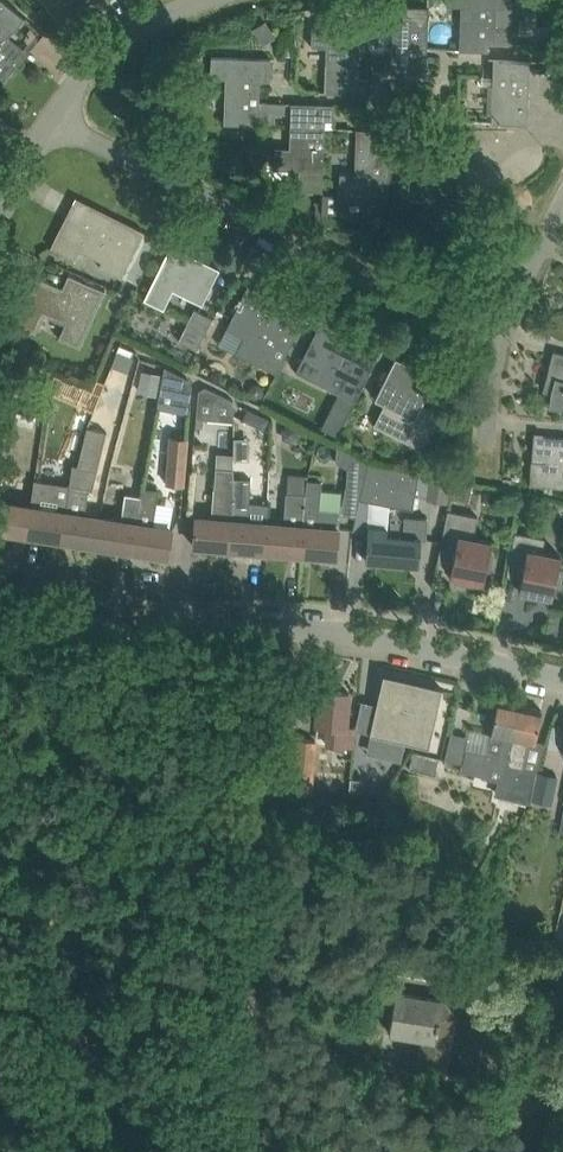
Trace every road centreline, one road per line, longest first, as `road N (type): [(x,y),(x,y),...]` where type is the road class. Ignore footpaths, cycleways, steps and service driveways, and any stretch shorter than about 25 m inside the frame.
road 1 (unclassified): [(562,679),(382,639),(204,626),(0,629)]
road 2 (residential): [(498,341),(53,119)]
road 3 (residential): [(53,119),(84,71),(125,39),(203,0)]
road 4 (residential): [(498,341),(562,205)]

